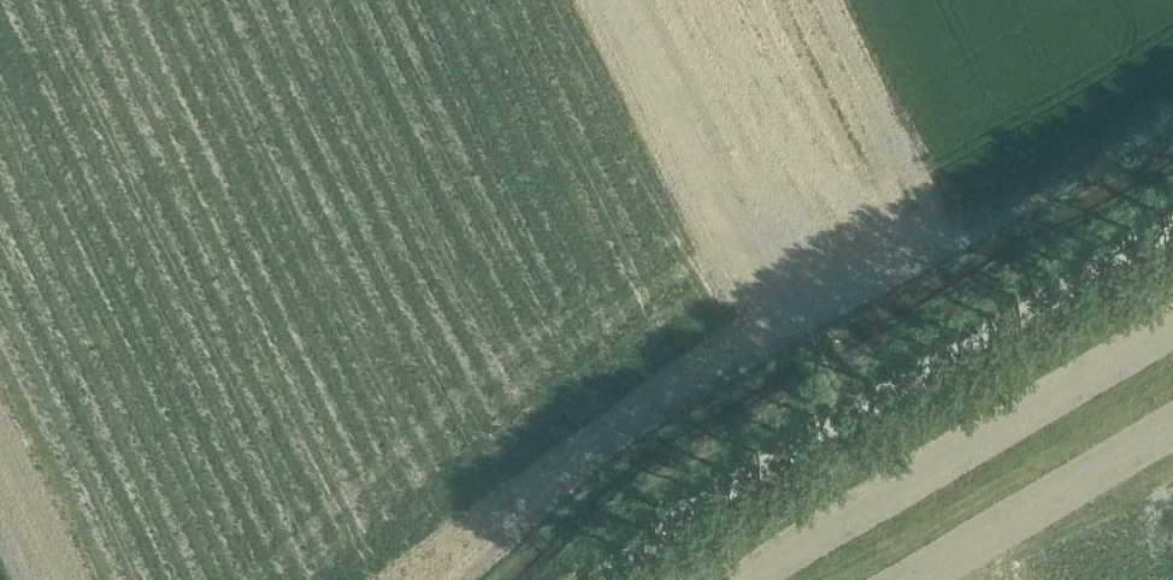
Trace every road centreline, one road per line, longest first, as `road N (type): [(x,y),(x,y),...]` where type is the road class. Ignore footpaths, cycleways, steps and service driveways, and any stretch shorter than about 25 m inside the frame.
road 1 (unclassified): [(602,579),(774,459),(1172,225)]

